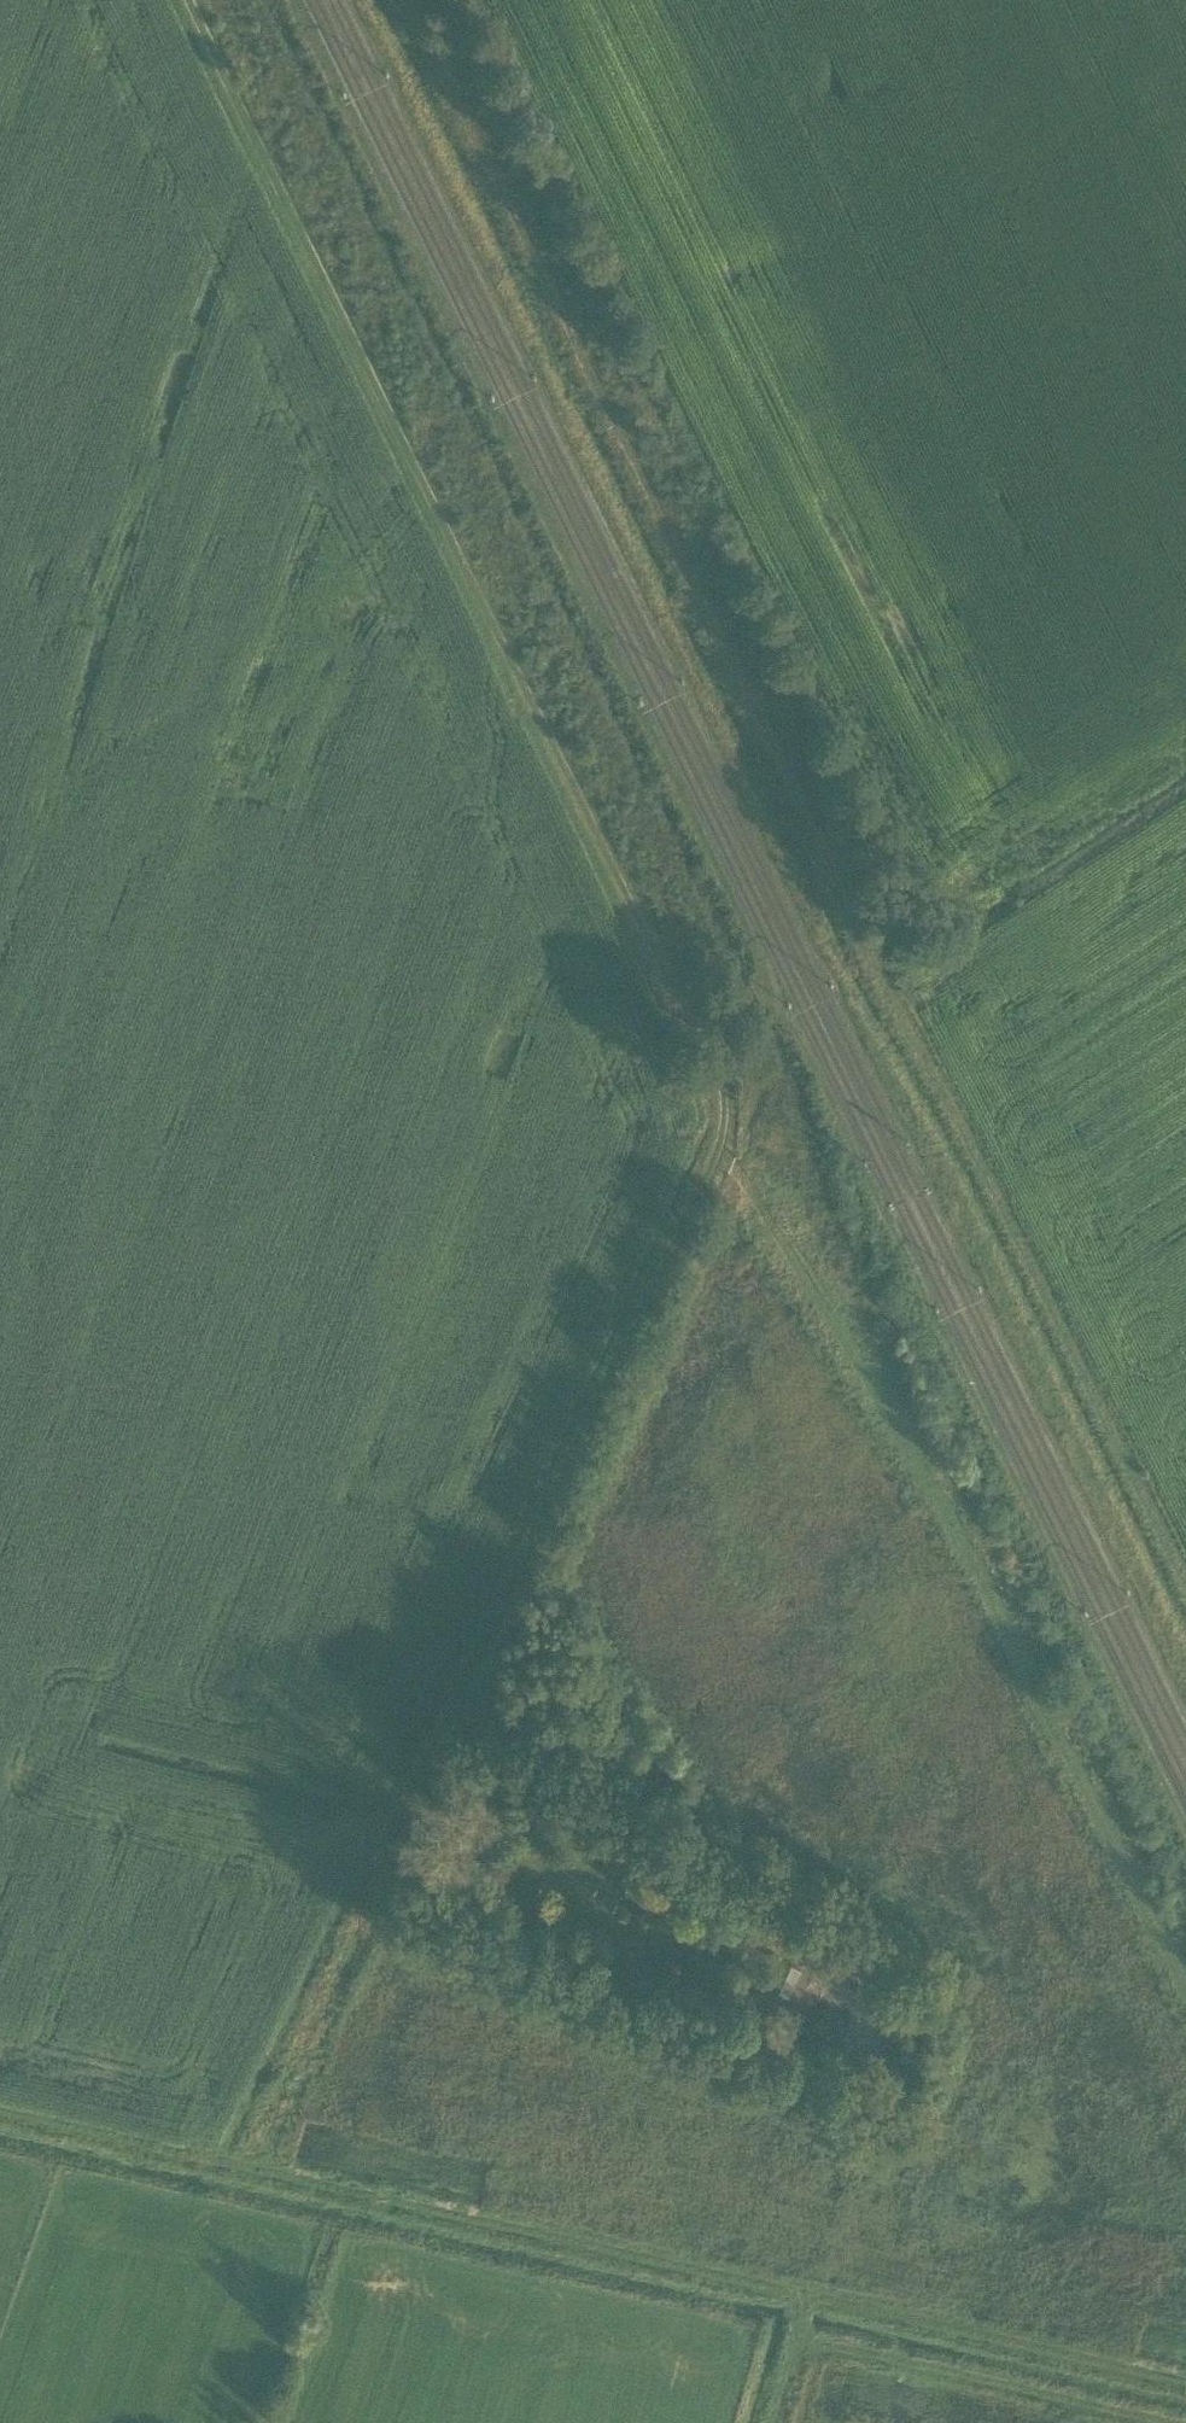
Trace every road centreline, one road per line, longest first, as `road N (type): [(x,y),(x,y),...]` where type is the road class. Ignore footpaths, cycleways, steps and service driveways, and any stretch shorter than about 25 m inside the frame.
road 1 (track): [(407,0),(1185,1585)]
road 2 (track): [(0,2119),(1185,2394)]
road 3 (track): [(191,0),(715,1063)]
road 4 (track): [(346,1918),(712,1171),(725,1107),(715,1063)]

